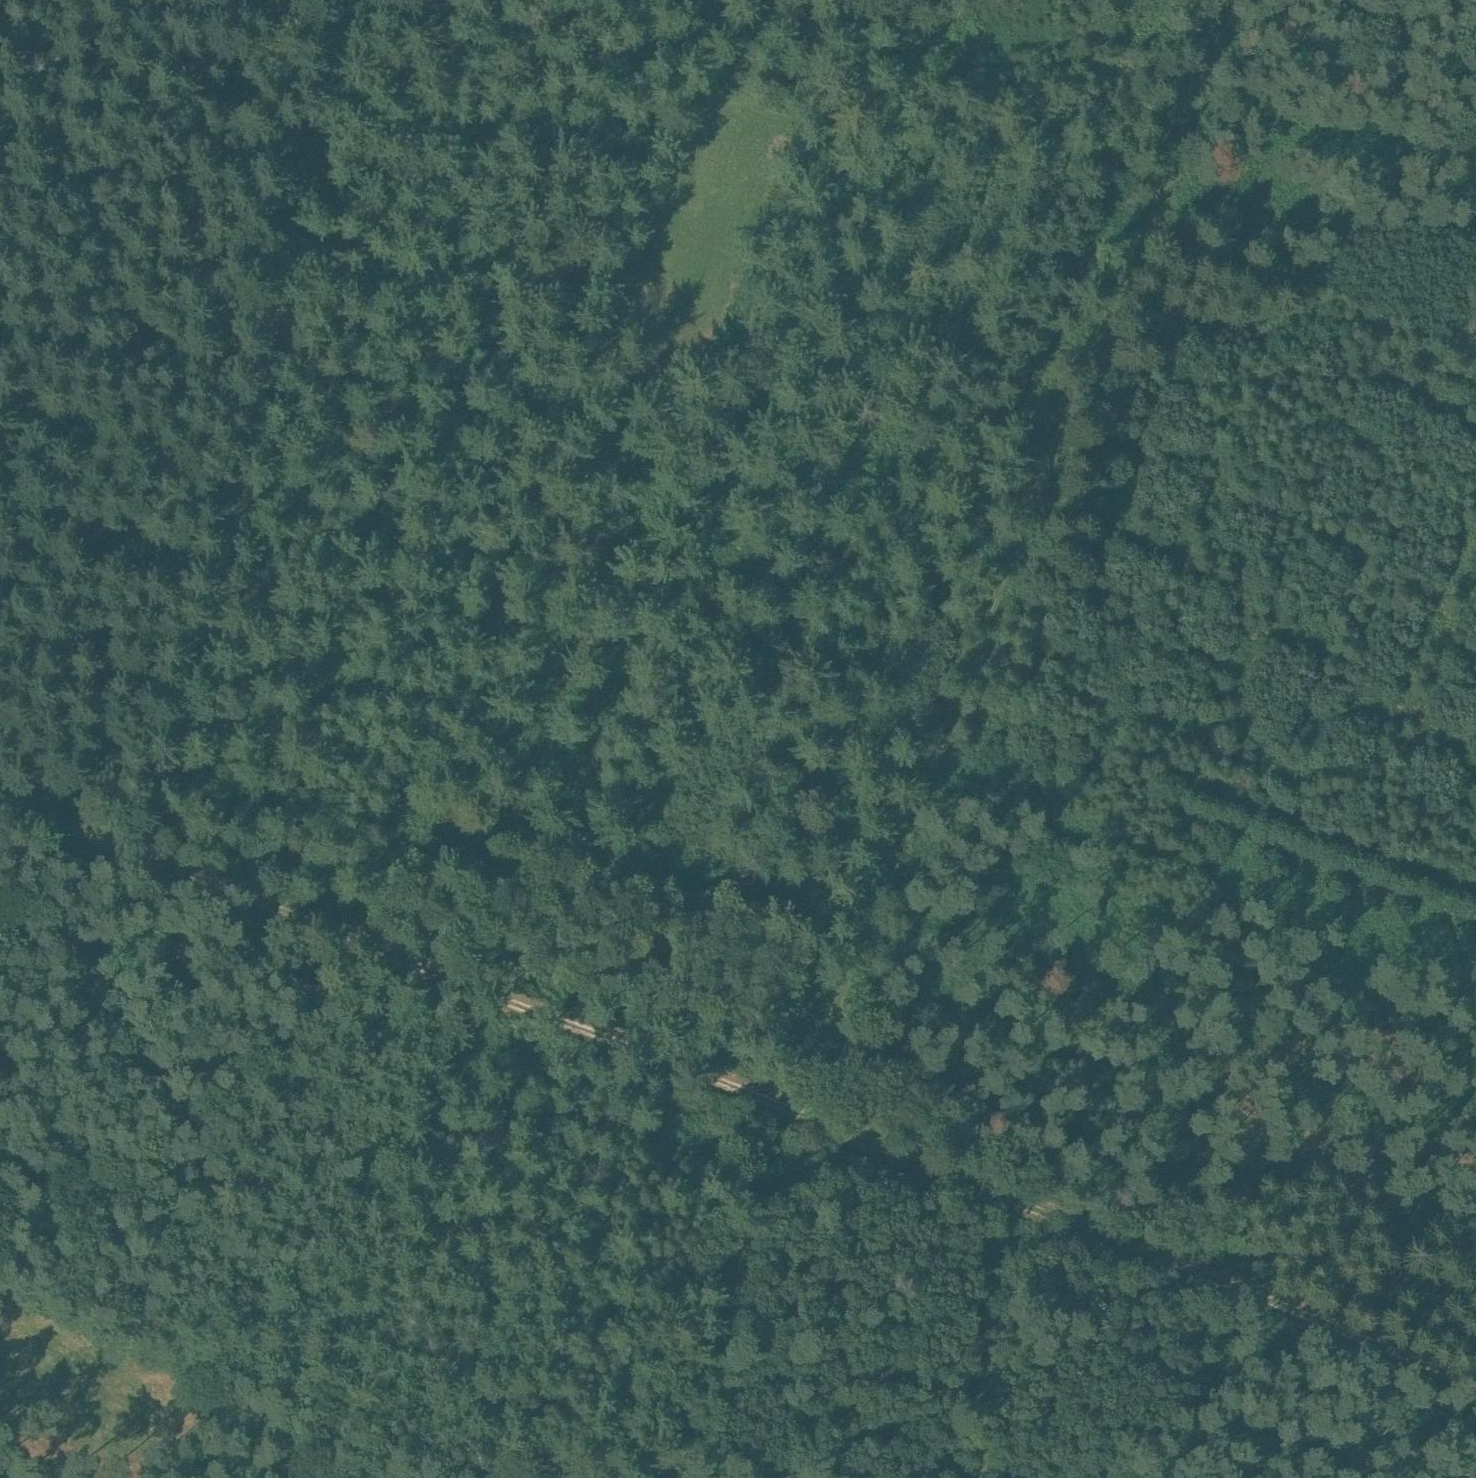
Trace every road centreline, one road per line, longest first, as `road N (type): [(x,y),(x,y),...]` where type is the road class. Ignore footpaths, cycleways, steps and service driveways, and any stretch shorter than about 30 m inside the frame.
road 1 (track): [(788,1105),(1231,0)]
road 2 (track): [(788,1105),(0,782)]
road 3 (track): [(1475,1374),(788,1105)]
road 4 (track): [(1168,157),(935,64),(818,85),(840,49)]

